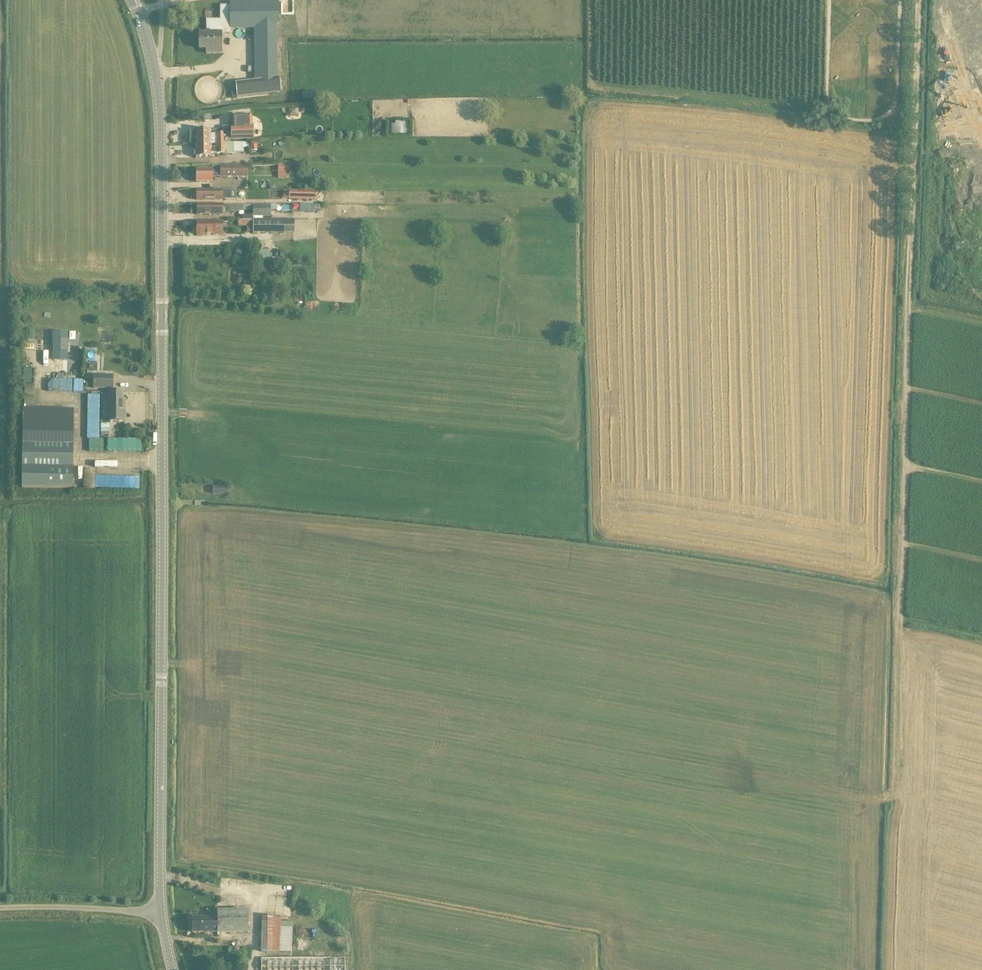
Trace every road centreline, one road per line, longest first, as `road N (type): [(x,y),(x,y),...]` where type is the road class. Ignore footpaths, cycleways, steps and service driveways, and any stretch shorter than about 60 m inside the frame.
road 1 (tertiary): [(160,914),(162,125),(155,73)]
road 2 (unclassified): [(0,909),(160,914)]
road 3 (track): [(916,150),(919,0)]

